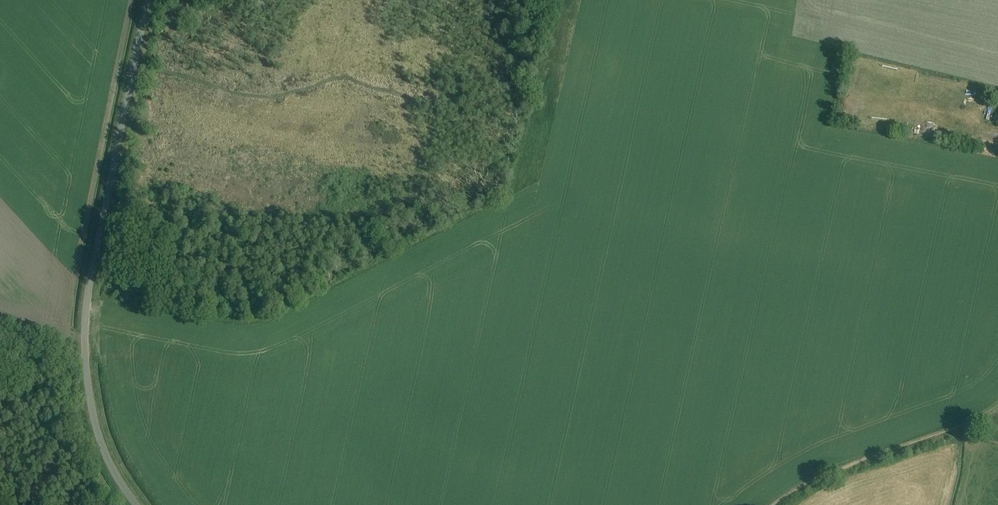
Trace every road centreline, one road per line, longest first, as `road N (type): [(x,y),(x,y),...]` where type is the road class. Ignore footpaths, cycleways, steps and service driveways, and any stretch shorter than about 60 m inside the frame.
road 1 (unclassified): [(137,504),(106,456),(84,335),(148,0)]

